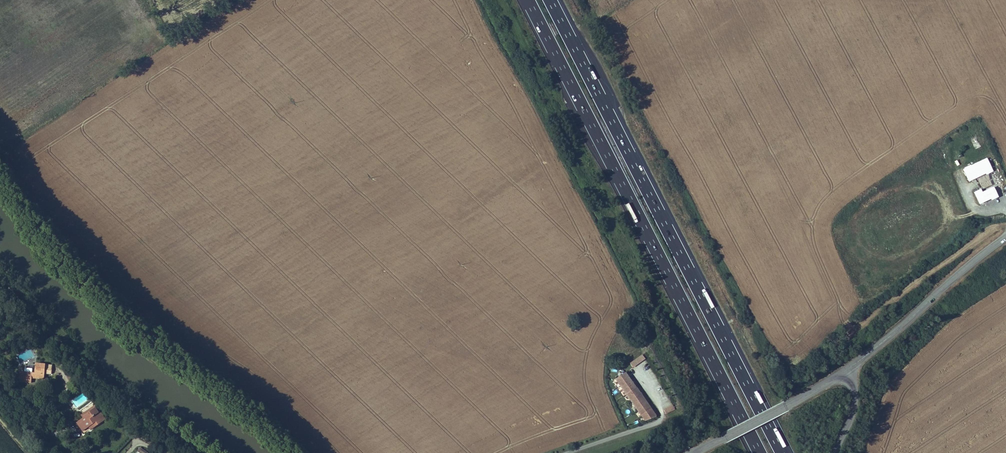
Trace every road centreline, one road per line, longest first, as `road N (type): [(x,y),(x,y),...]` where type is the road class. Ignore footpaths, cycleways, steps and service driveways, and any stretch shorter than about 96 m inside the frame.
road 1 (motorway): [(783,452),(550,0)]
road 2 (motorway): [(528,0),(759,452)]
road 3 (unclassified): [(301,452),(90,281),(0,165)]
road 4 (tertiary): [(849,367),(1005,237)]

